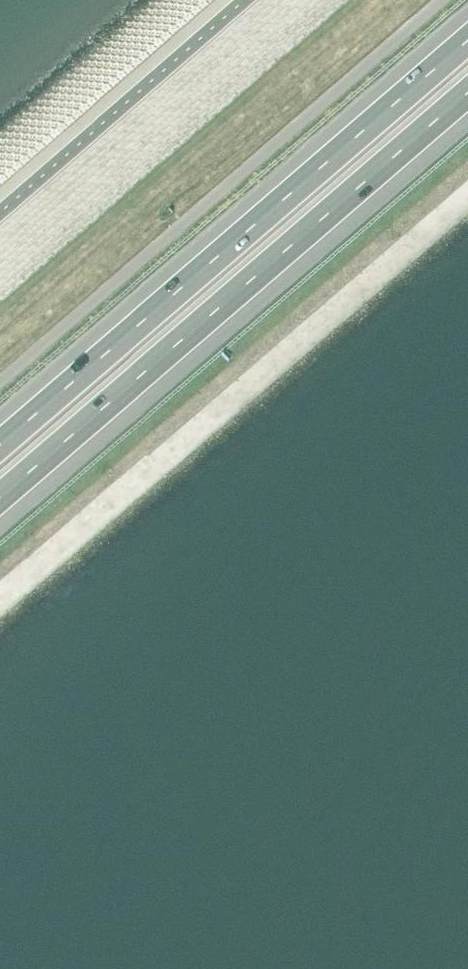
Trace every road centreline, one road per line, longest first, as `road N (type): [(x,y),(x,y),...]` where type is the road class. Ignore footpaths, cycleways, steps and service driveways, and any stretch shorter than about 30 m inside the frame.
road 1 (motorway): [(467,41),(0,446)]
road 2 (motorway): [(0,501),(467,97)]

